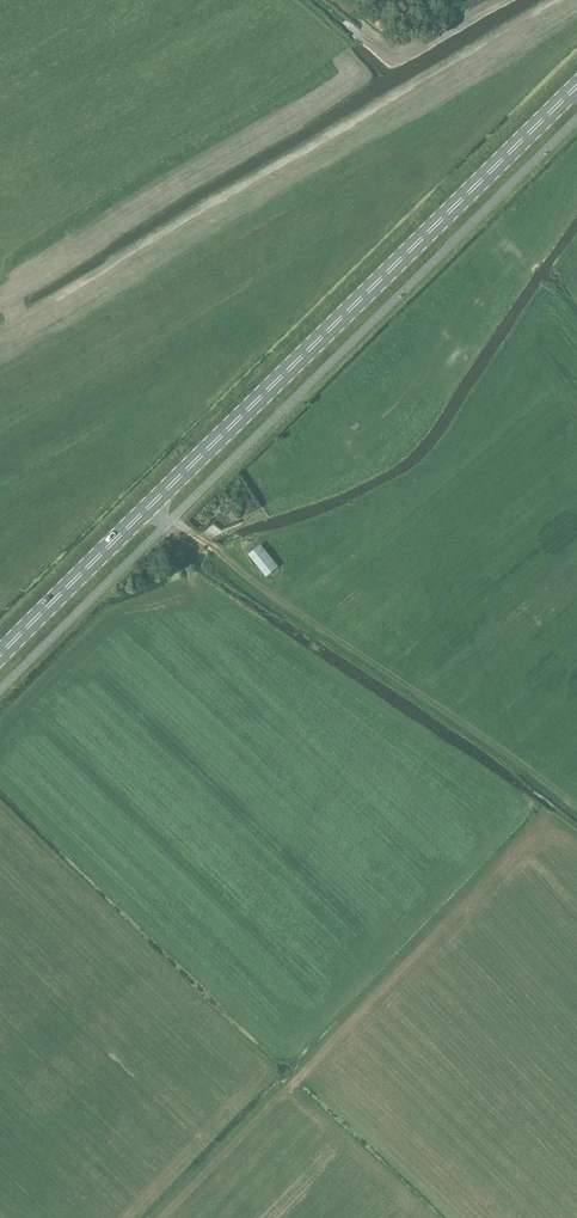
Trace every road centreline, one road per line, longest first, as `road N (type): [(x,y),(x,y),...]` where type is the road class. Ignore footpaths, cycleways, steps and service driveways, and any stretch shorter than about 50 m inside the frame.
road 1 (secondary): [(0,657),(576,87)]
road 2 (track): [(576,808),(148,508)]

